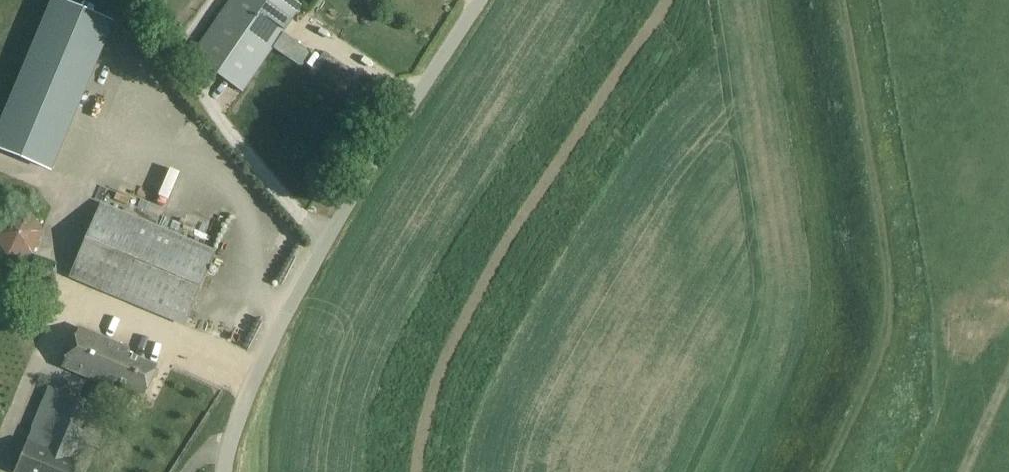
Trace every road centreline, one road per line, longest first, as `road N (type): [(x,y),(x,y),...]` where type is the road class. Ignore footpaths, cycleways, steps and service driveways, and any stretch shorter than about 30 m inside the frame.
road 1 (unclassified): [(227,471),(254,382),(289,306),(479,0)]

